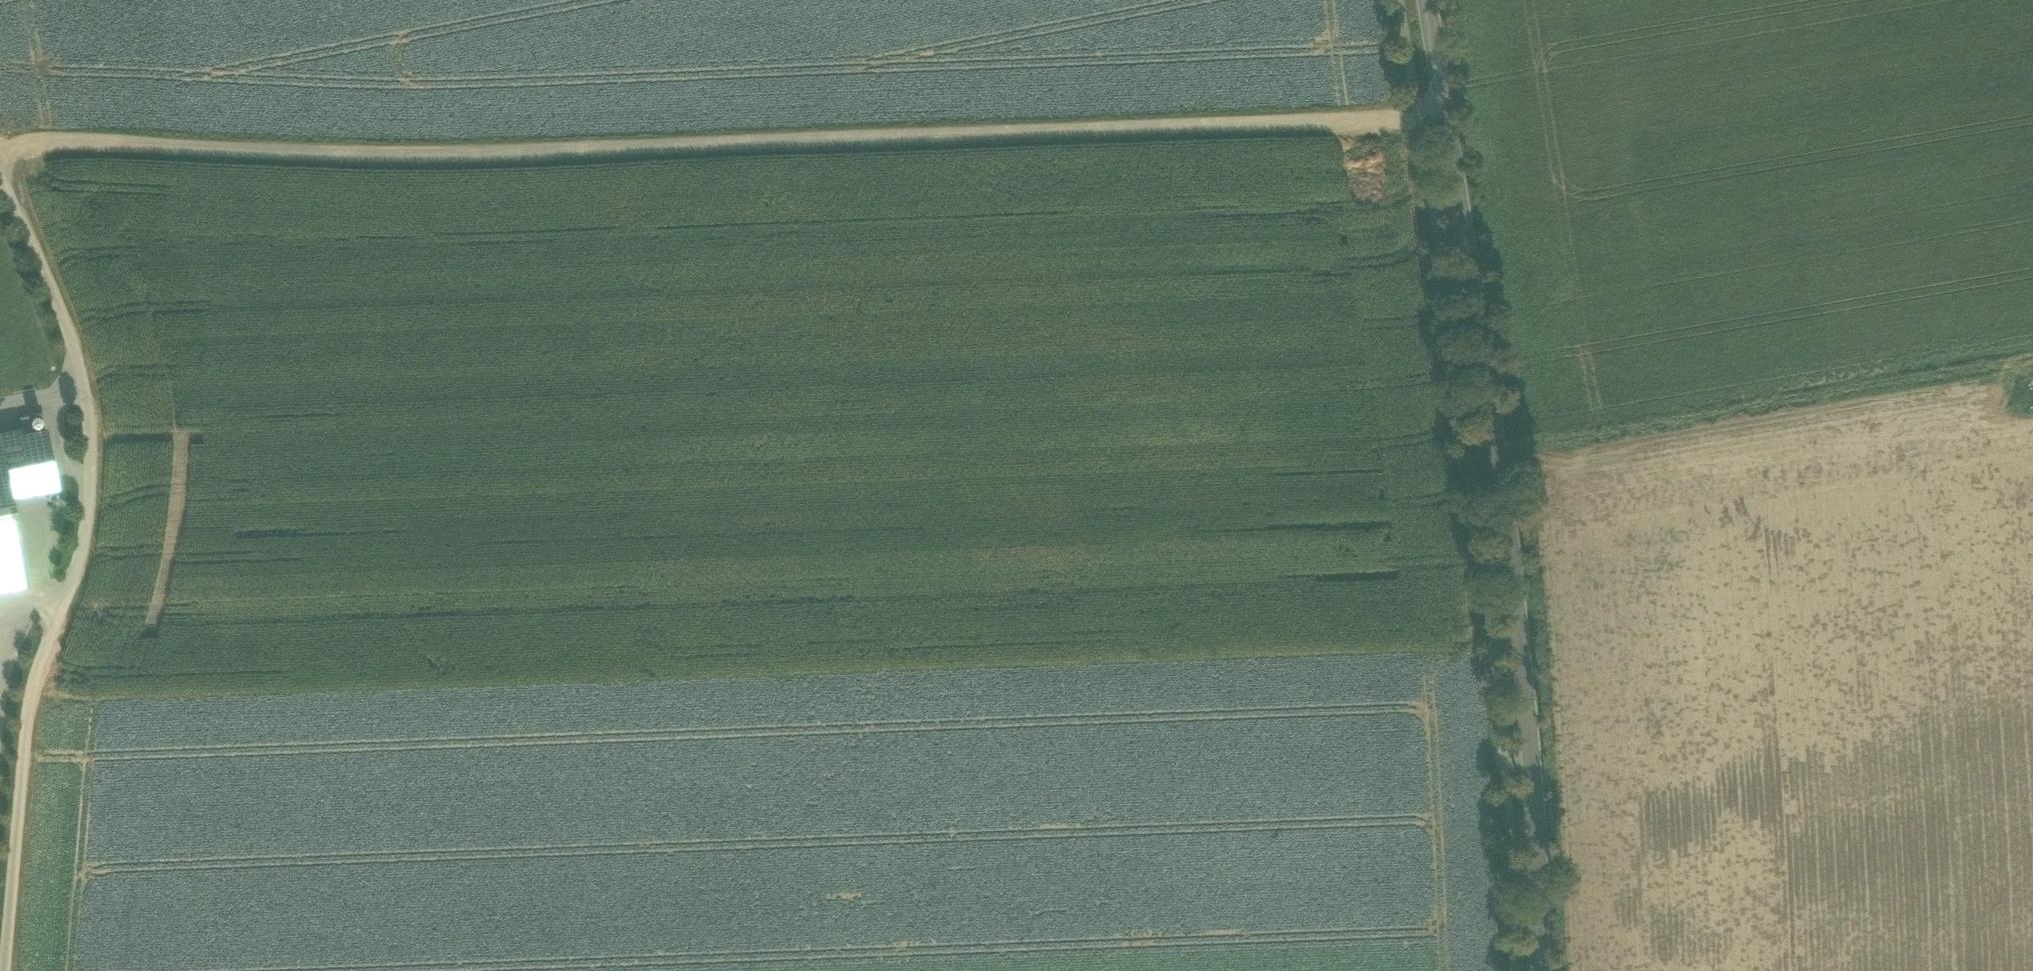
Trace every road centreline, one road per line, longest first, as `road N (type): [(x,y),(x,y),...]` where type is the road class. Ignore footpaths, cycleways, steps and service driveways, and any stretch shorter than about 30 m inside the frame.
road 1 (track): [(0,145),(451,159),(1444,116)]
road 2 (tertiary): [(1540,970),(1538,861),(1506,529),(1425,0)]
road 3 (unclassified): [(0,171),(74,345),(88,416),(72,573),(30,690),(4,970)]
road 4 (track): [(1494,440),(2032,355)]

